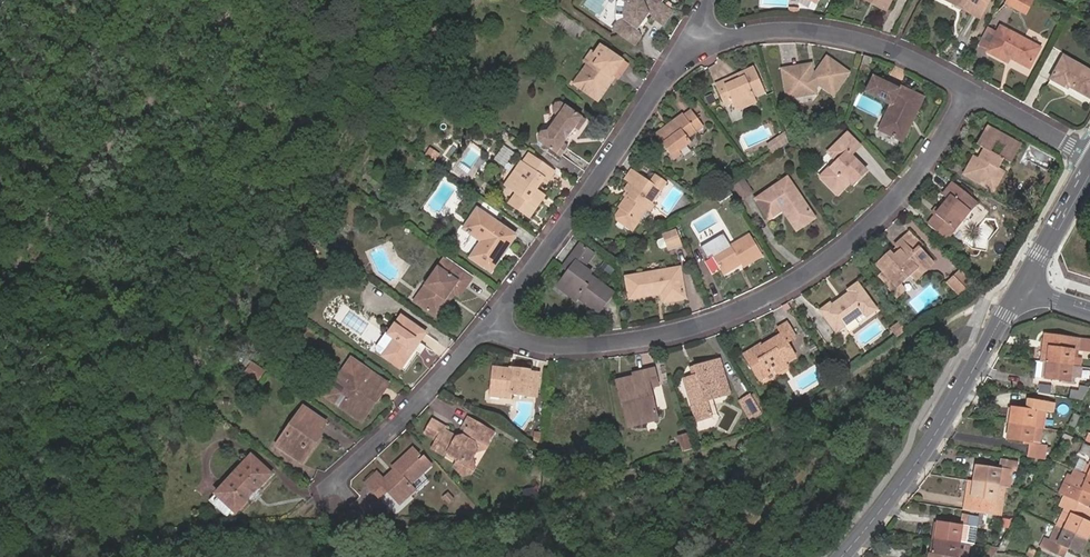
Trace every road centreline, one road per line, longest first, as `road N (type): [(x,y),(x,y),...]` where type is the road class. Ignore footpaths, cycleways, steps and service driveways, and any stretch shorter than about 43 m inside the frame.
road 1 (residential): [(495,320),(528,344),(594,345),(738,312),(805,275),(886,212),(928,164),(968,89)]
road 2 (residential): [(688,46),(495,320)]
road 3 (tertiary): [(841,556),(916,463),(1022,285)]
road 4 (residential): [(968,89),(879,46),(826,34),(774,30),(688,46)]
road 5 (residential): [(495,320),(326,490)]
road 6 (residential): [(1089,159),(968,89)]
road 7 (tertiary): [(1022,285),(1089,171)]

